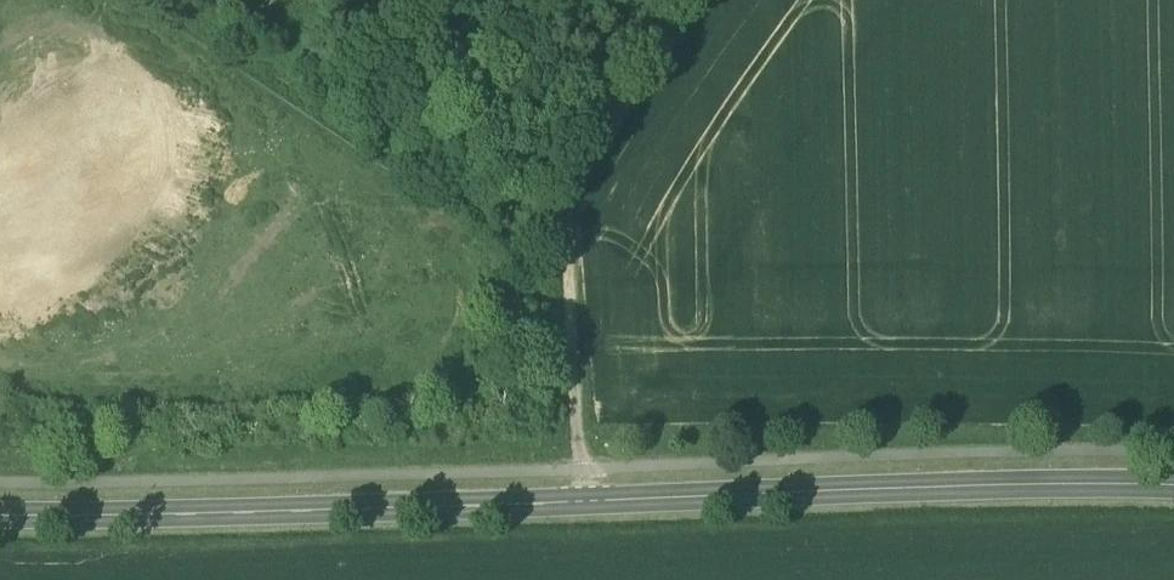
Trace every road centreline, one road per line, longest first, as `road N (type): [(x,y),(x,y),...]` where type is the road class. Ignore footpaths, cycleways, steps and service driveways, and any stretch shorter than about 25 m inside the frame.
road 1 (tertiary): [(0,510),(1173,484)]
road 2 (track): [(695,0),(554,205),(587,496)]

